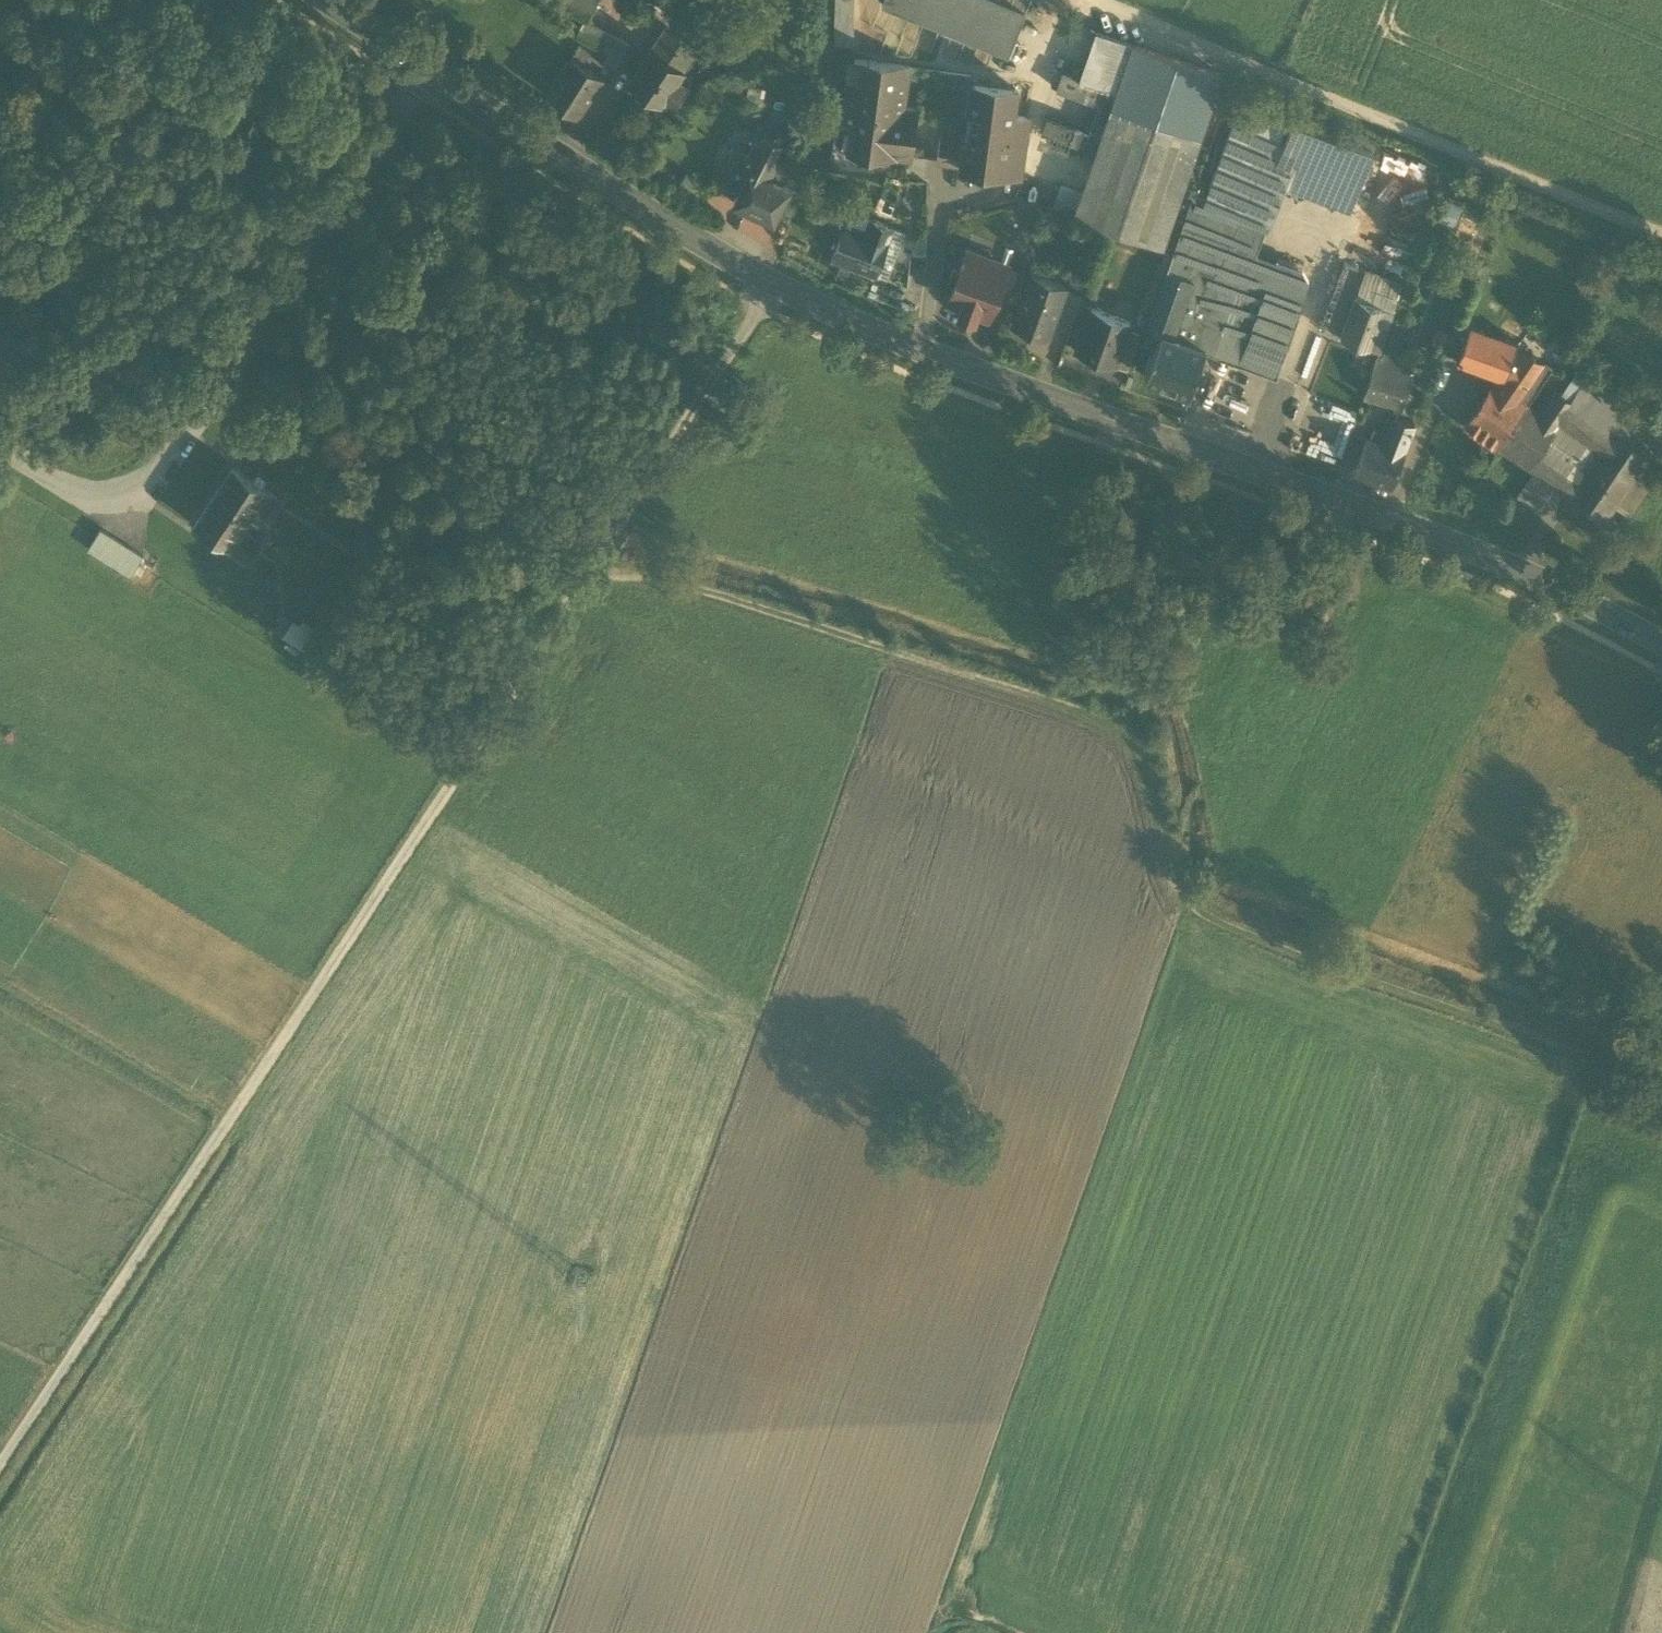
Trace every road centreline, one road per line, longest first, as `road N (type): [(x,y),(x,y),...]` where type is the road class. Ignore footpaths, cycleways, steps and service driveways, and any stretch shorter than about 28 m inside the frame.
road 1 (track): [(0,1462),(776,287)]
road 2 (secondary): [(431,68),(776,287),(917,349),(1404,523),(1548,581),(1661,640)]
road 3 (unclassified): [(418,99),(140,491),(91,500),(0,449)]
road 4 (unclassified): [(1093,0),(1661,234)]
road 5 (secondary): [(327,0),(431,68)]

